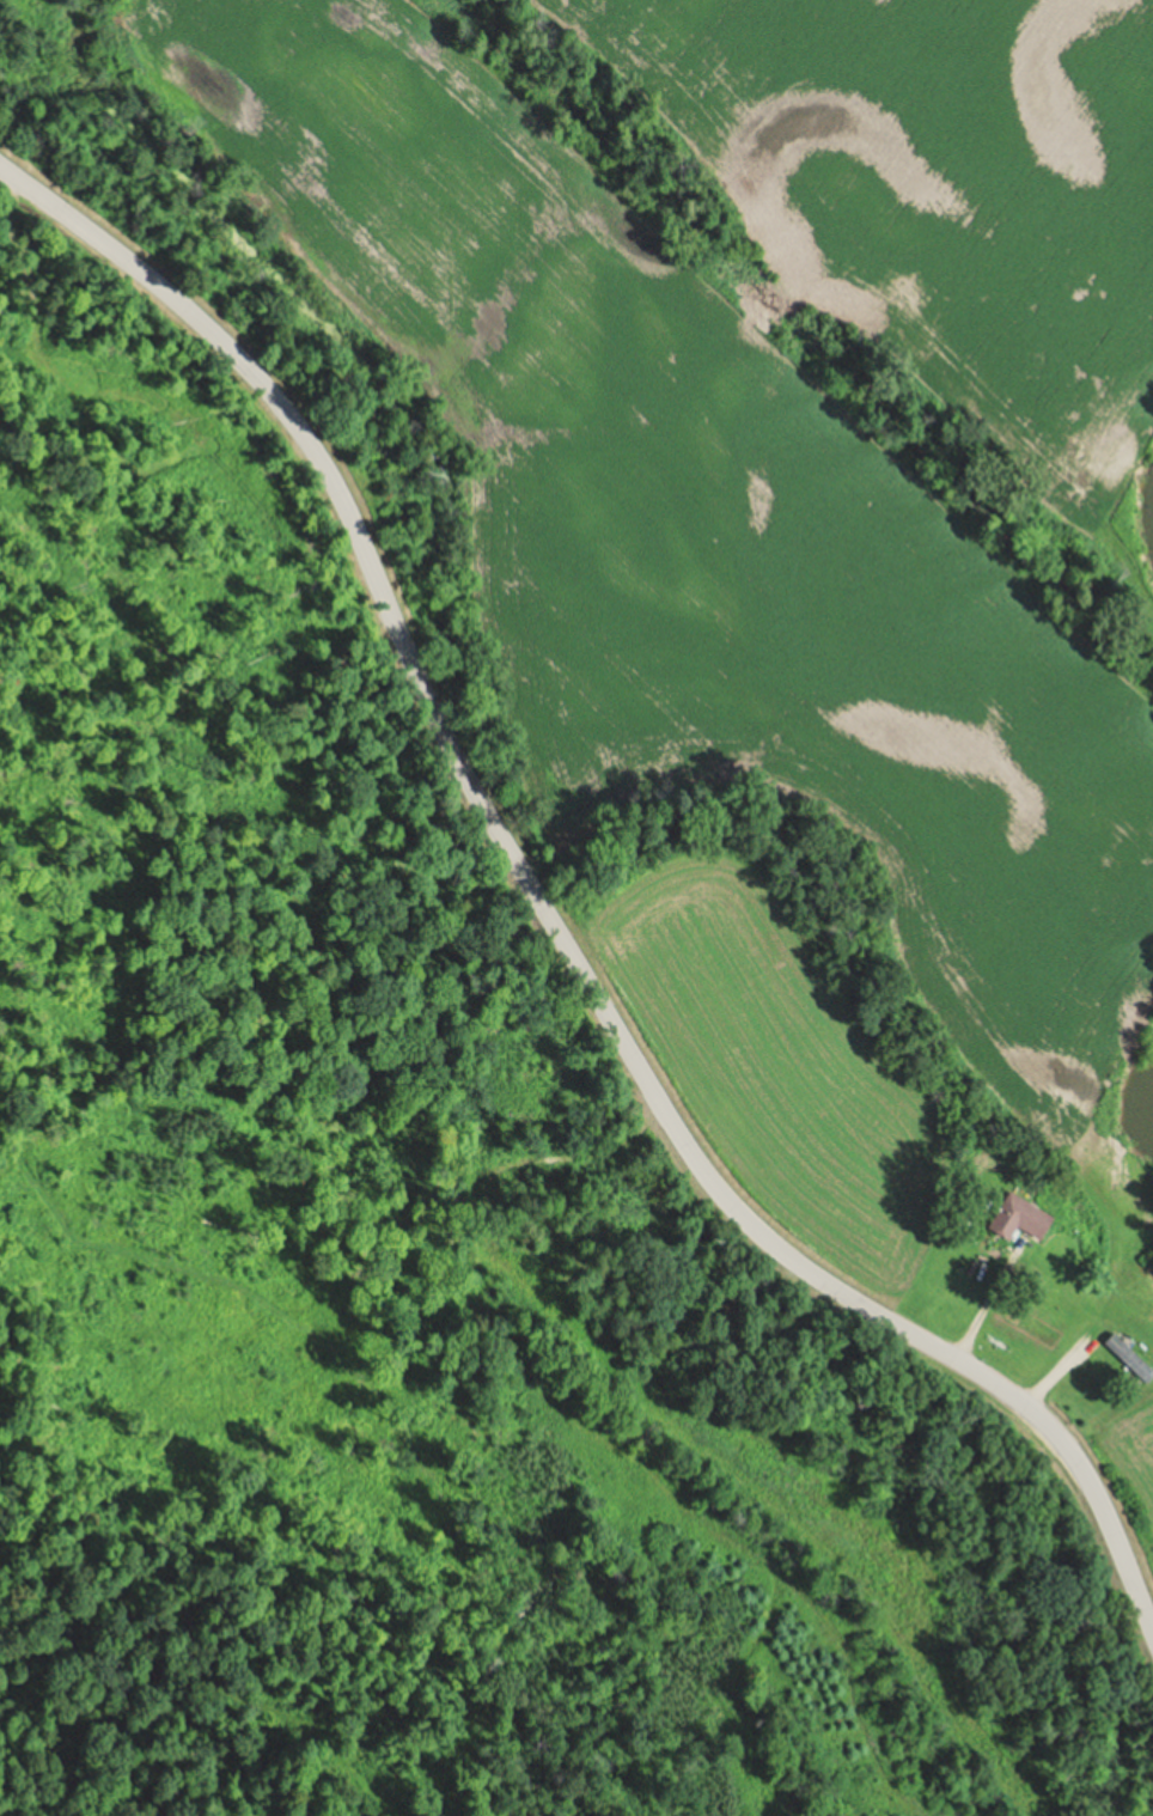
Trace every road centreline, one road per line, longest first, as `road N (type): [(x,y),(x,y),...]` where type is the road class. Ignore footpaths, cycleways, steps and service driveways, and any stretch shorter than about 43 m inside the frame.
road 1 (residential): [(1152,1627),(1092,1477),(1038,1415),(797,1260),(748,1224),(707,1178),(498,831),(428,700),(327,464),(215,331),(0,165)]

